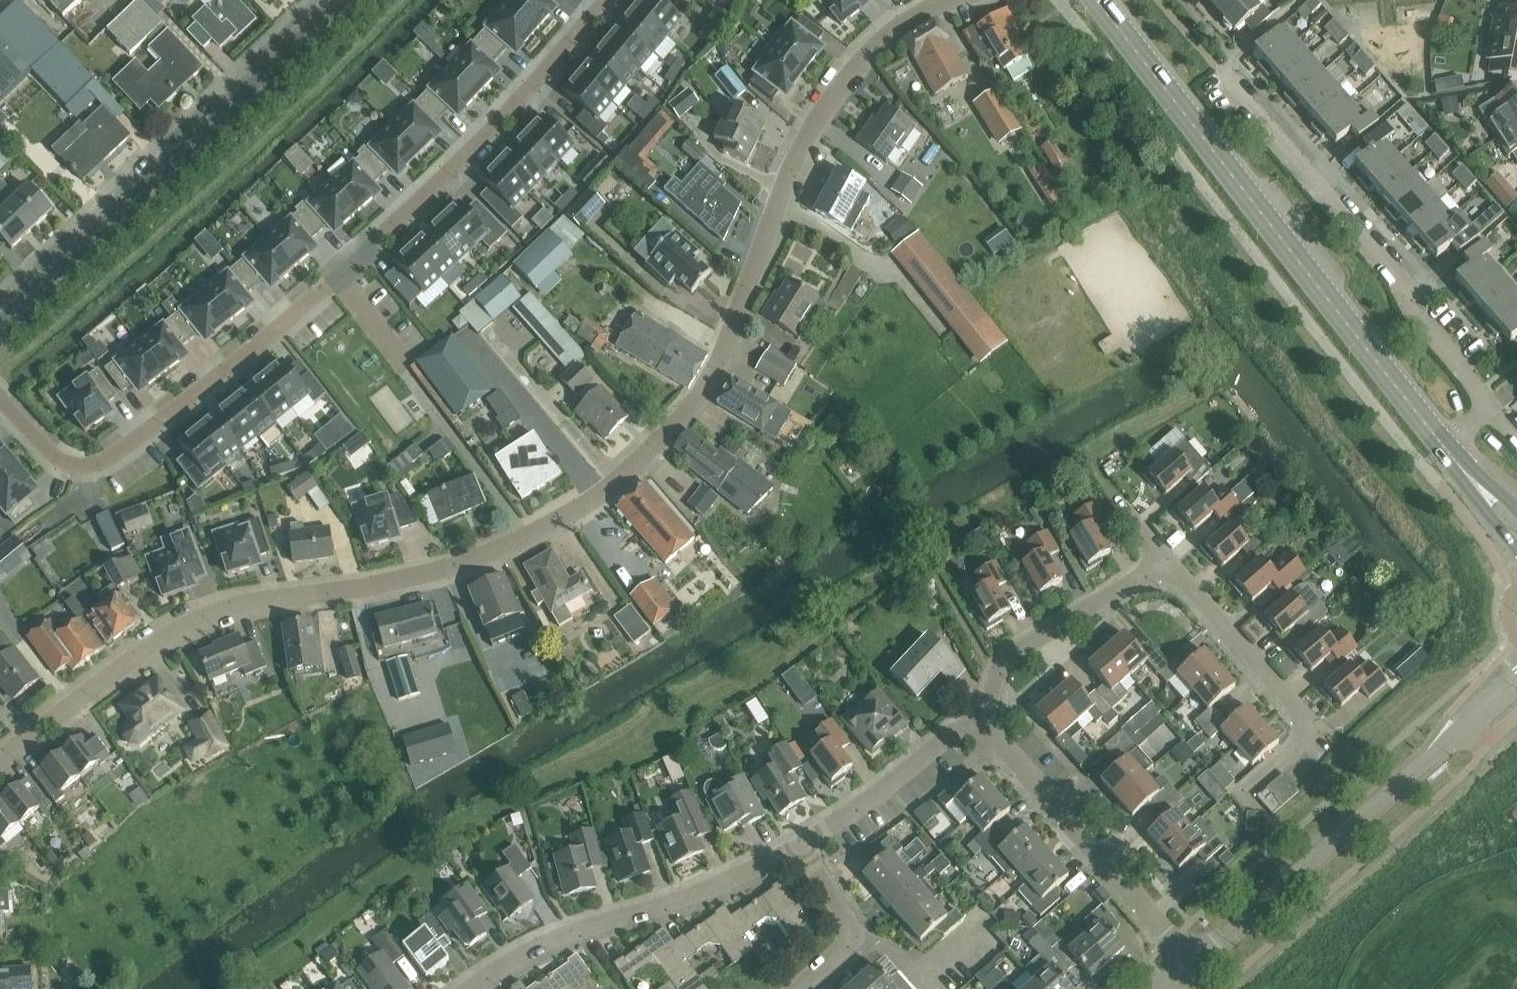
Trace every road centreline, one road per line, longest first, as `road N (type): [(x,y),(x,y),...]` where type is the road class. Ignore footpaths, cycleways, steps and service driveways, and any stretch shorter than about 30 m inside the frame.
road 1 (unclassified): [(0,759),(190,627),(487,560),(585,508),(663,445),(693,414),(727,348),(805,133),(859,60),(945,0)]
road 2 (residential): [(0,398),(64,460),(102,458),(337,274),(604,0)]
road 3 (tertiary): [(1441,443),(1093,0)]
road 4 (unclassified): [(0,317),(318,0)]
road 5 (residential): [(1491,408),(1423,327),(1381,257),(1218,74)]
road 6 (residential): [(1191,961),(1516,685)]
road 7 (residential): [(471,988),(510,961),(580,929),(666,904),(804,846)]
road 8 (residential): [(1246,793),(1314,729),(1167,566)]
road 9 (residential): [(1191,961),(984,727)]
road 10 (residential): [(984,727),(997,673),(1017,650),(1167,566)]
road 11 (residential): [(804,846),(950,735),(984,727)]
road 12 (residential): [(799,988),(849,935),(846,915),(804,846)]
road 13 (tertiary): [(1441,443),(1516,548)]

